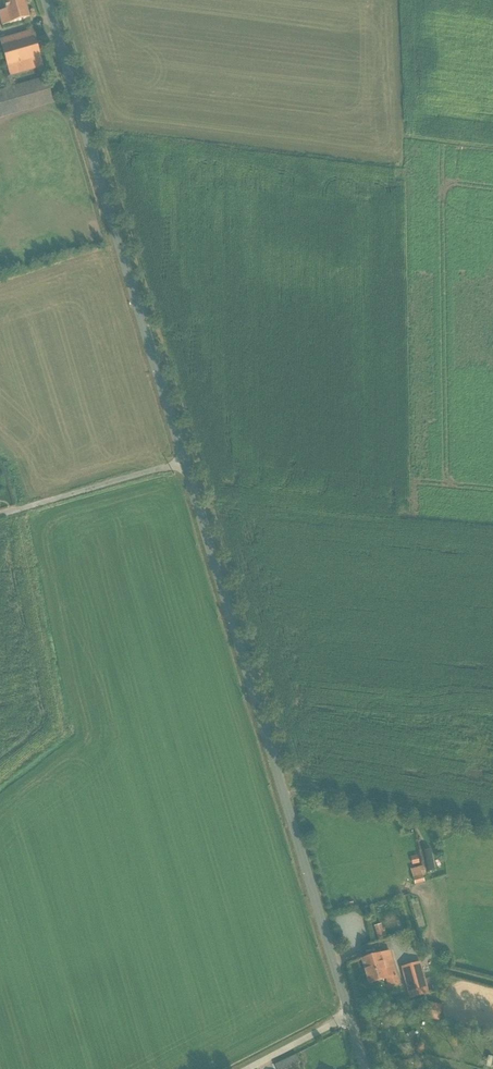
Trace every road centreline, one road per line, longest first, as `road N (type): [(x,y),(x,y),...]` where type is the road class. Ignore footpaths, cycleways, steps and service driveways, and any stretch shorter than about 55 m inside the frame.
road 1 (unclassified): [(184,462),(349,1016)]
road 2 (unclassified): [(45,0),(184,462)]
road 3 (track): [(282,790),(492,826)]
road 4 (unclassified): [(184,462),(0,515)]

